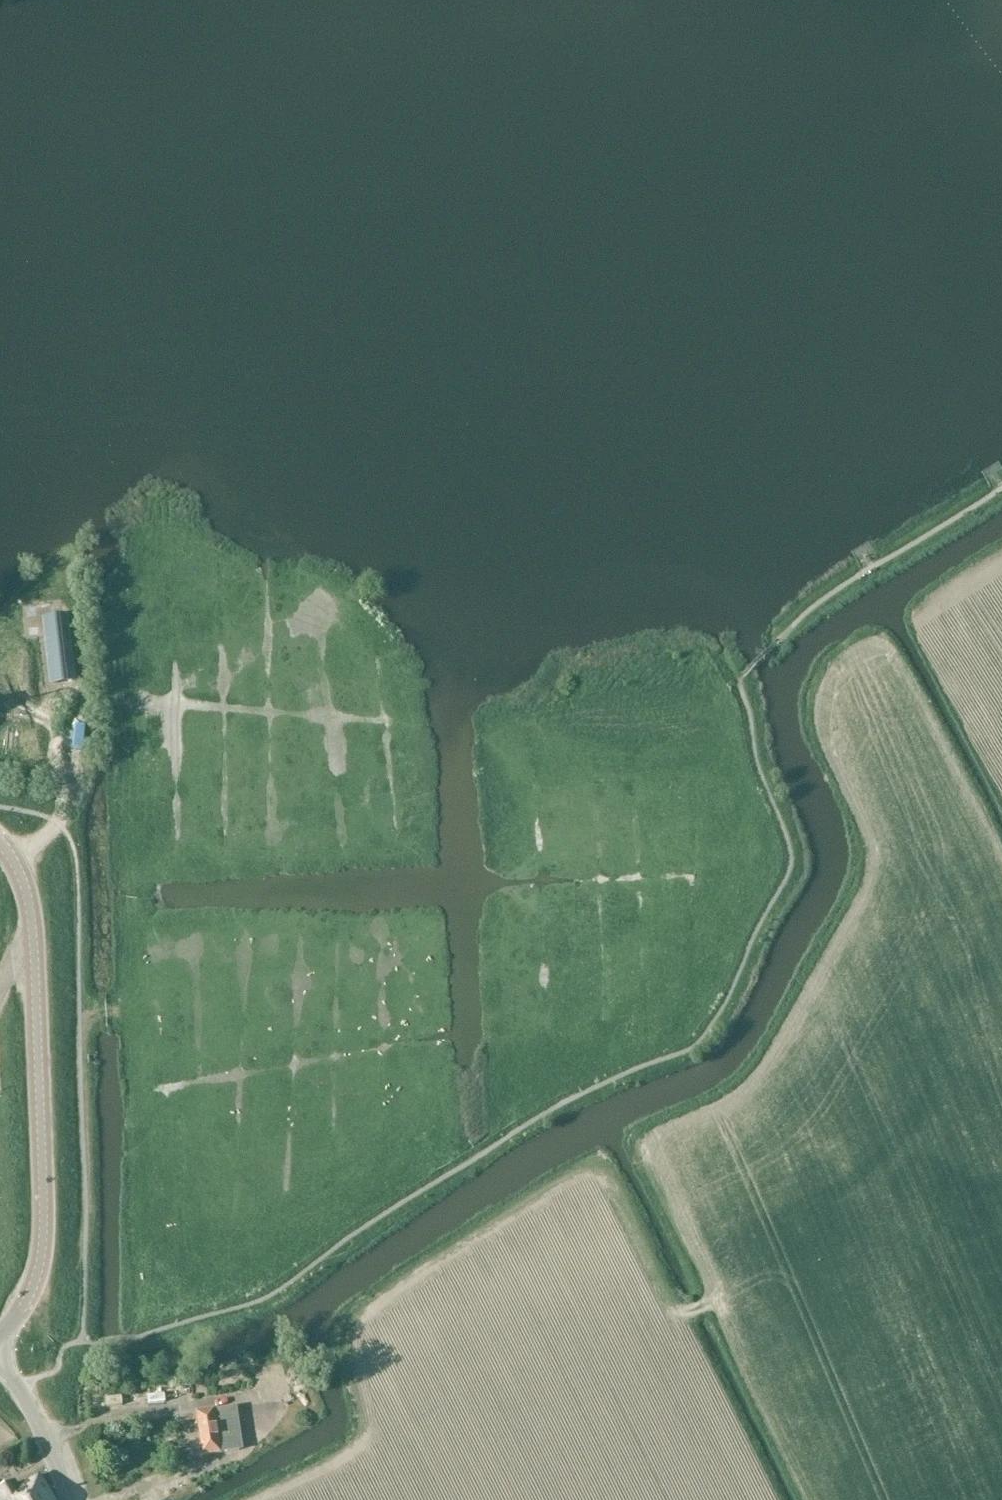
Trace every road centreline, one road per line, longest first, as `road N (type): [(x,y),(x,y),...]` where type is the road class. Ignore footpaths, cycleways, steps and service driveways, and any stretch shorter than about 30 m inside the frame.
road 1 (tertiary): [(0,1335),(33,1286),(44,1237),(30,914),(0,842)]
road 2 (tertiary): [(72,1499),(0,1361)]

